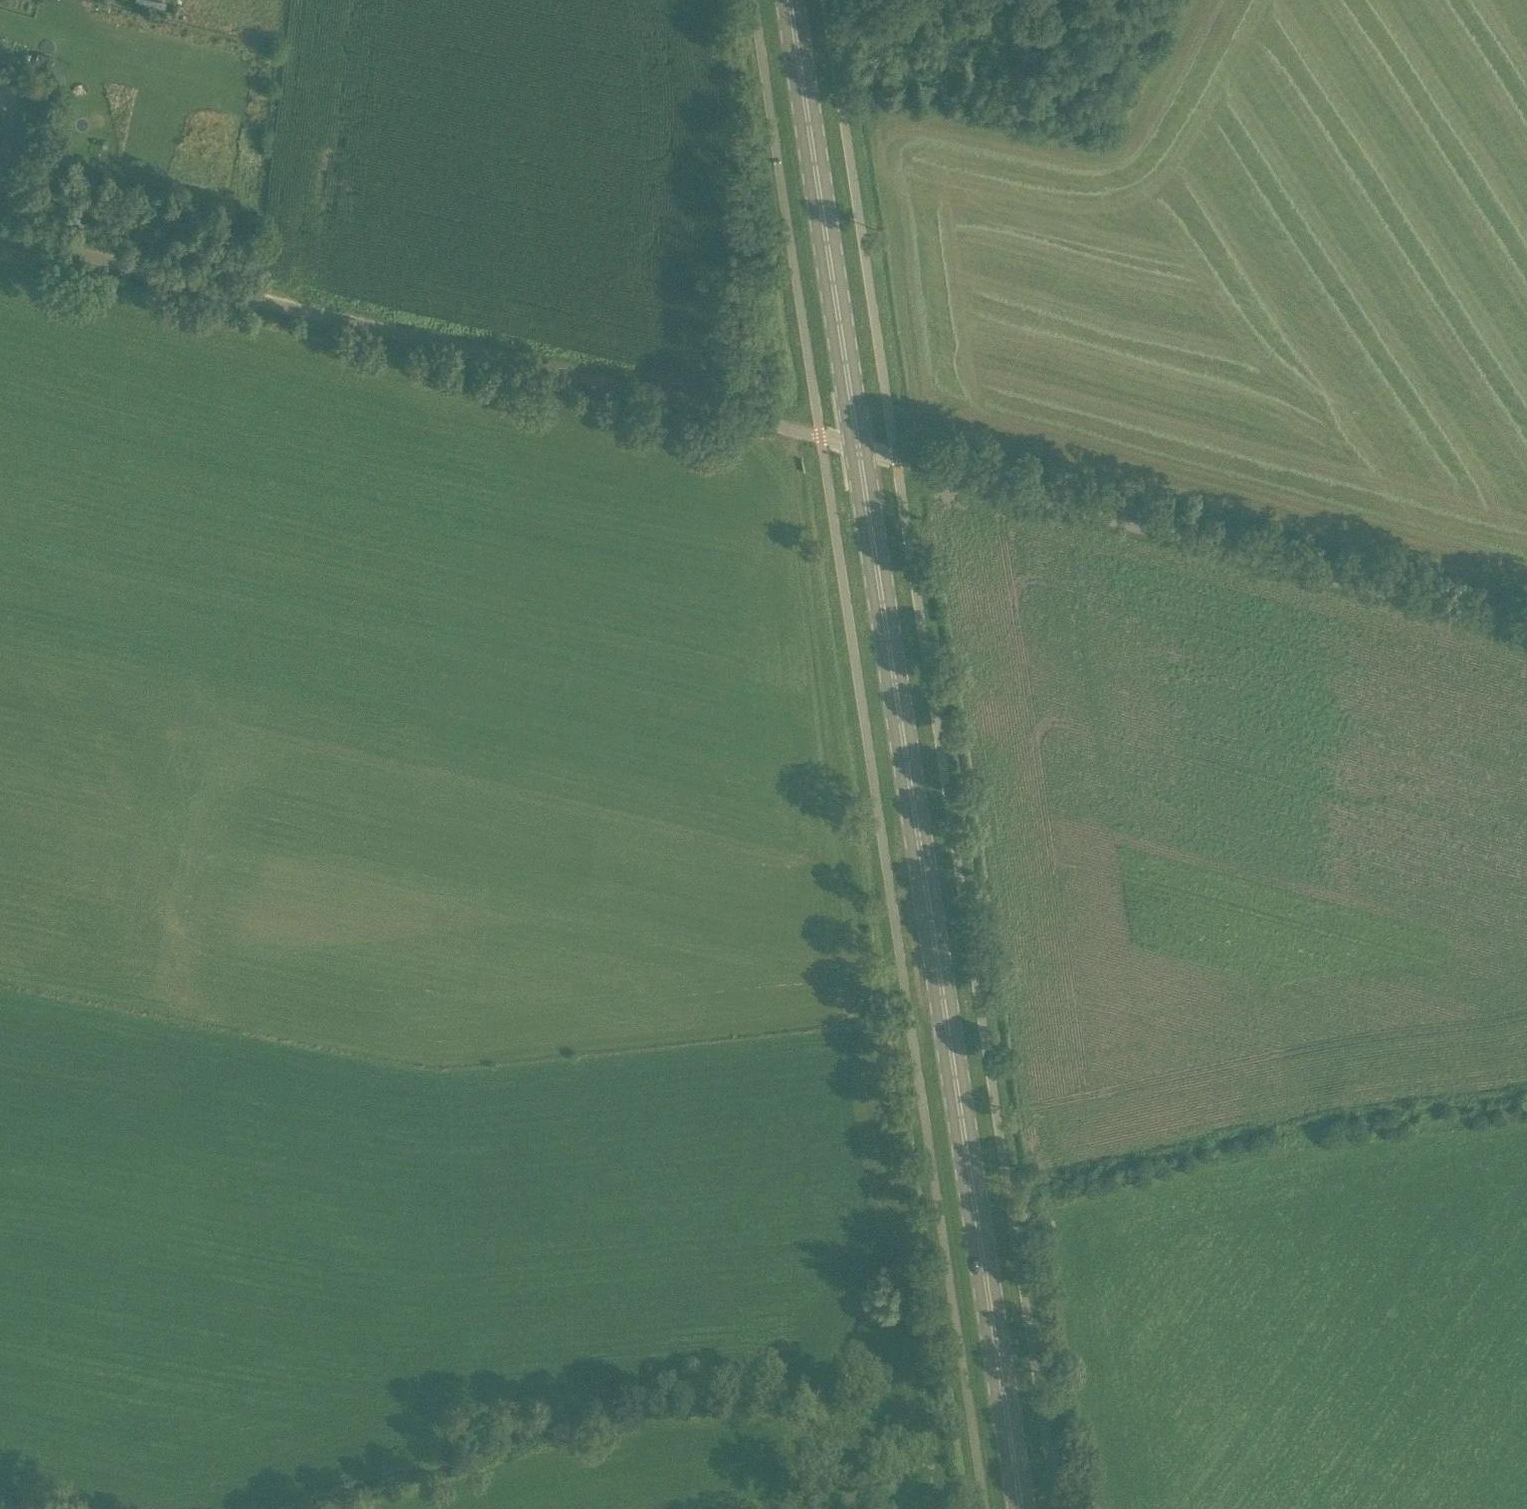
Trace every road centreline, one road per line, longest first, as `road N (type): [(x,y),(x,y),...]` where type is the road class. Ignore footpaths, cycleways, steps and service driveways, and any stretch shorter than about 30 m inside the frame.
road 1 (primary): [(1020,1508),(858,447)]
road 2 (unclassified): [(858,447),(0,231)]
road 3 (unclassified): [(1526,629),(858,447)]
road 4 (primary): [(858,447),(791,0)]

